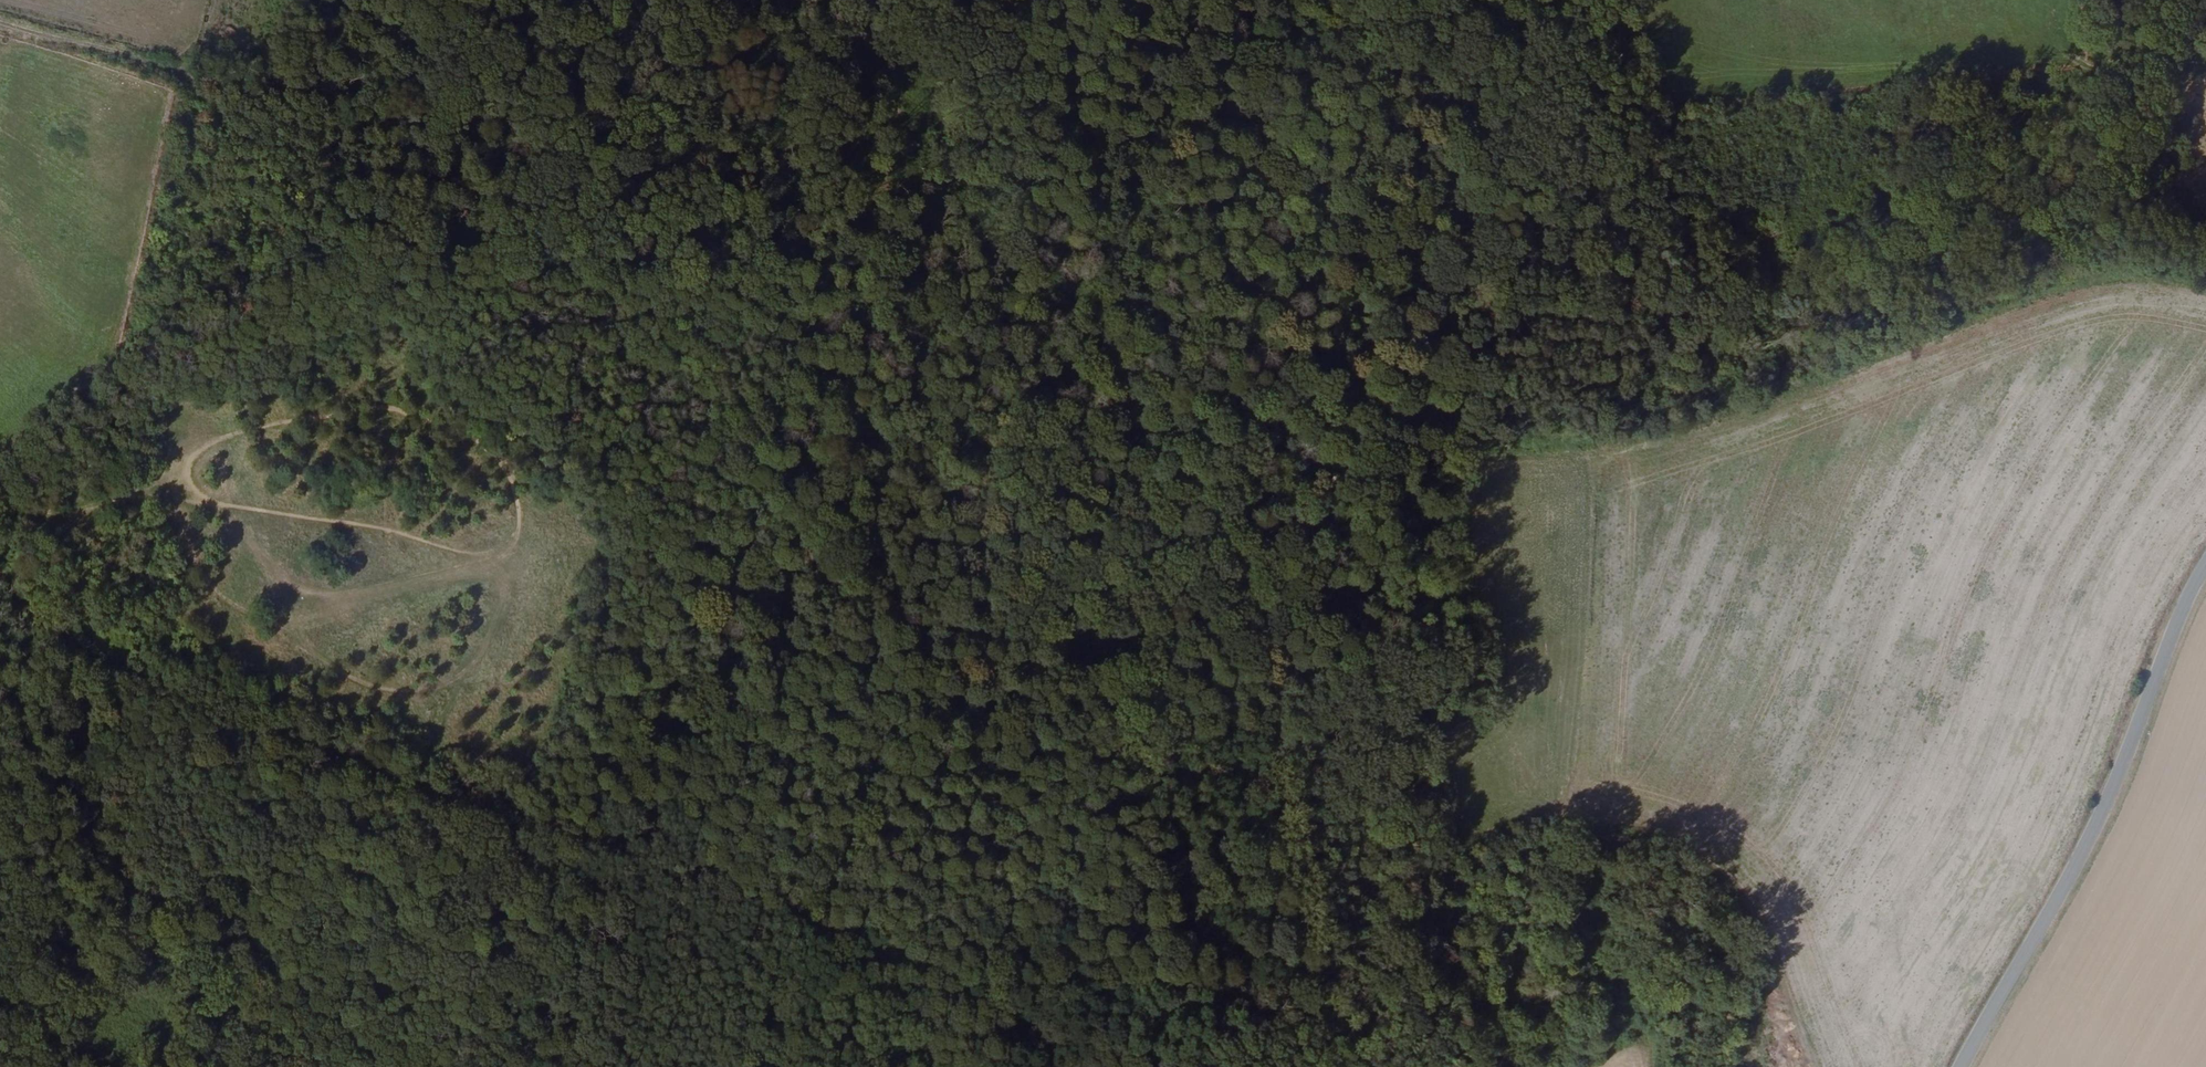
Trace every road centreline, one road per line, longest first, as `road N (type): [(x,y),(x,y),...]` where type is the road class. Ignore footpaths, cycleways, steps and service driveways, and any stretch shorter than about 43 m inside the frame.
road 1 (track): [(1152,1066),(1247,1024),(1321,957),(1419,911),(1457,876),(1566,839),(1629,842),(1687,857),(1741,896),(1775,943),(1787,999),(1818,1066)]
road 2 (track): [(0,574),(39,625),(127,686),(244,722),(290,751),(400,770),(559,849)]
road 3 (unclassified): [(2205,569),(2116,786),(1964,1066)]
road 4 (track): [(517,0),(417,53),(330,81),(245,78),(0,24)]
road 5 (track): [(559,849),(693,913),(798,988),(914,1049)]

